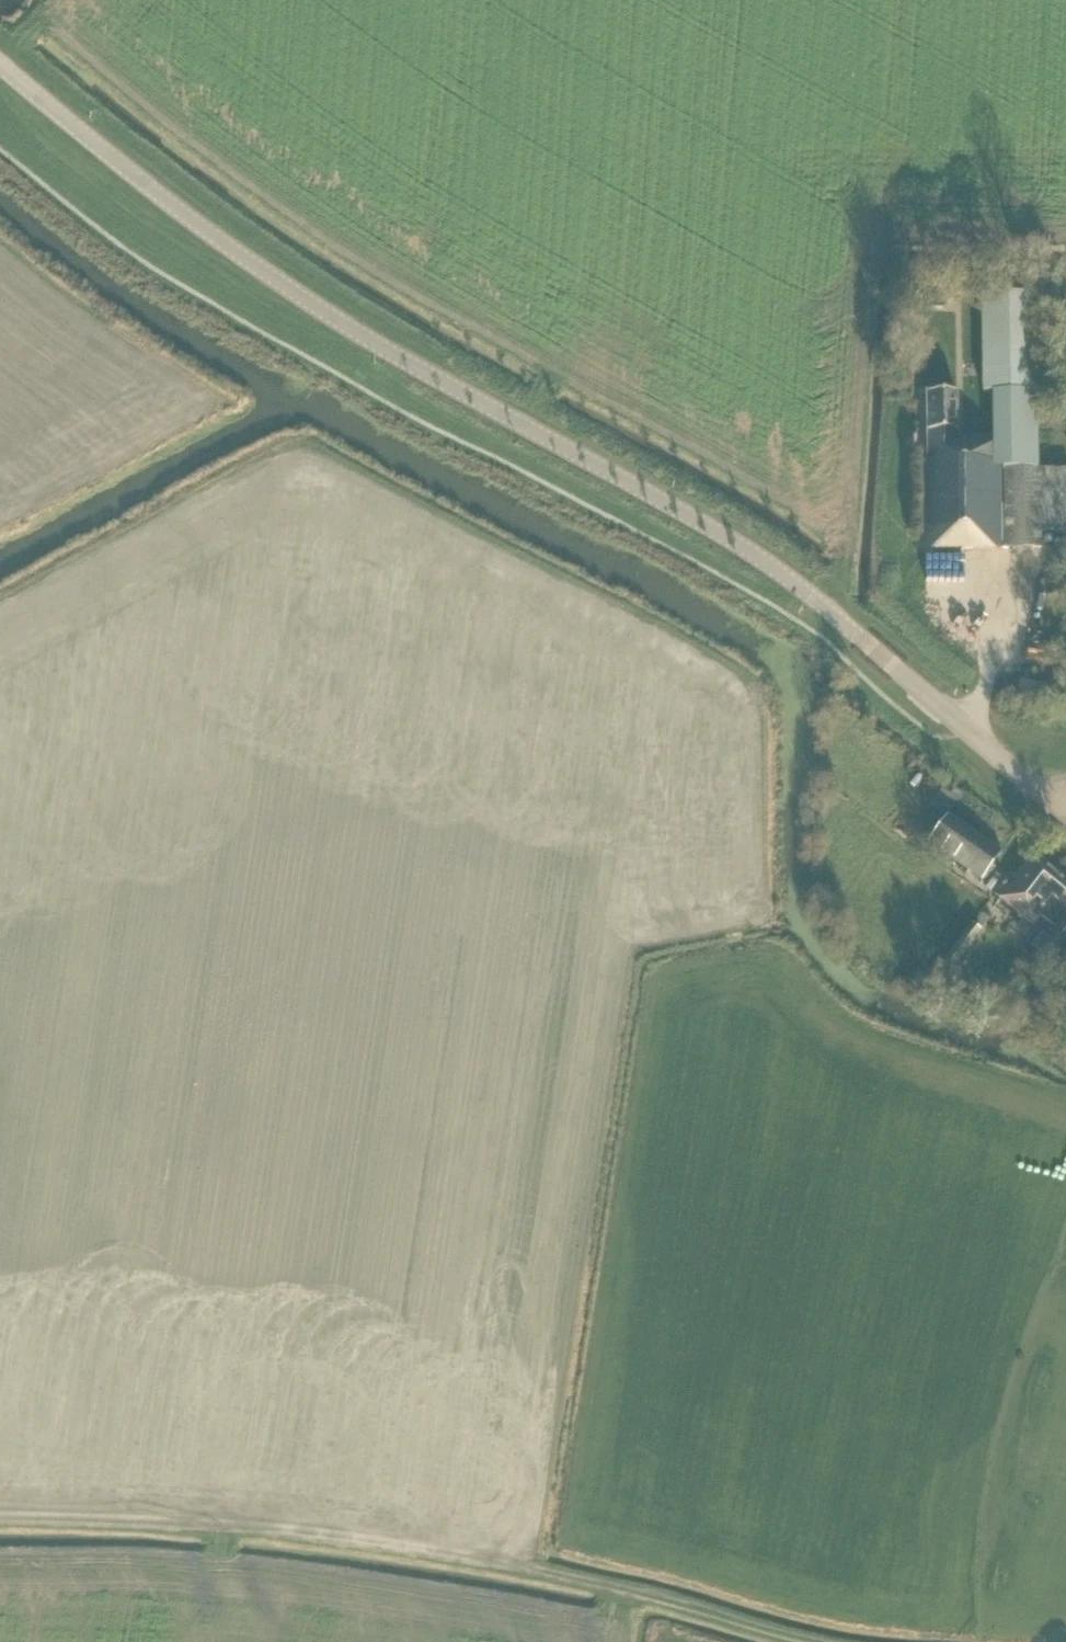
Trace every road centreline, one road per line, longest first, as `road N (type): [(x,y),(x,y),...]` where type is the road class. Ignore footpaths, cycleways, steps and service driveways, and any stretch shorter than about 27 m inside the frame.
road 1 (tertiary): [(1057,807),(780,575),(316,309),(180,214),(0,68)]
road 2 (track): [(771,1641),(617,1596),(541,1584),(264,1545),(0,1531)]

